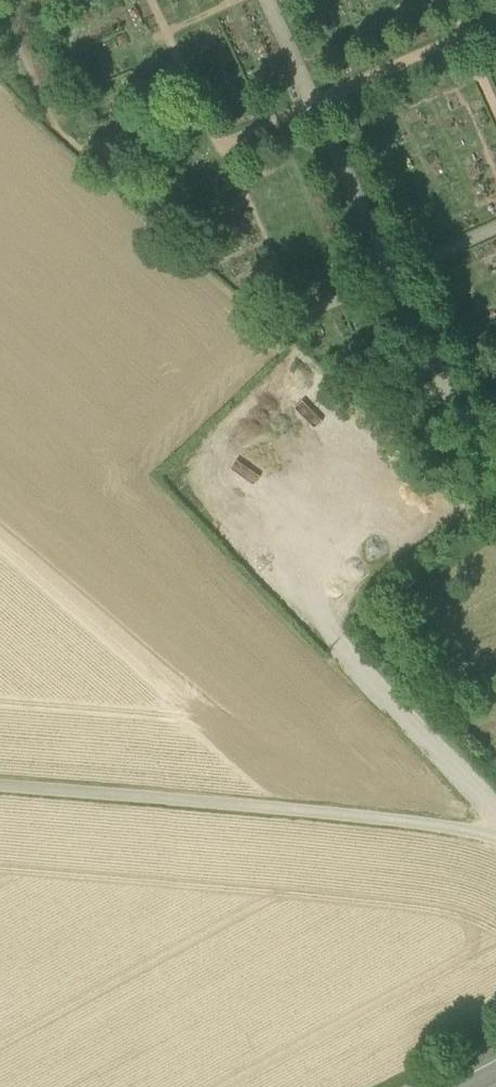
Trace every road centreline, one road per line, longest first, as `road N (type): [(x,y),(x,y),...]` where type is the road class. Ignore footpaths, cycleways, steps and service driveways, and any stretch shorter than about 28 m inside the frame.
road 1 (unclassified): [(0,788),(495,832)]

